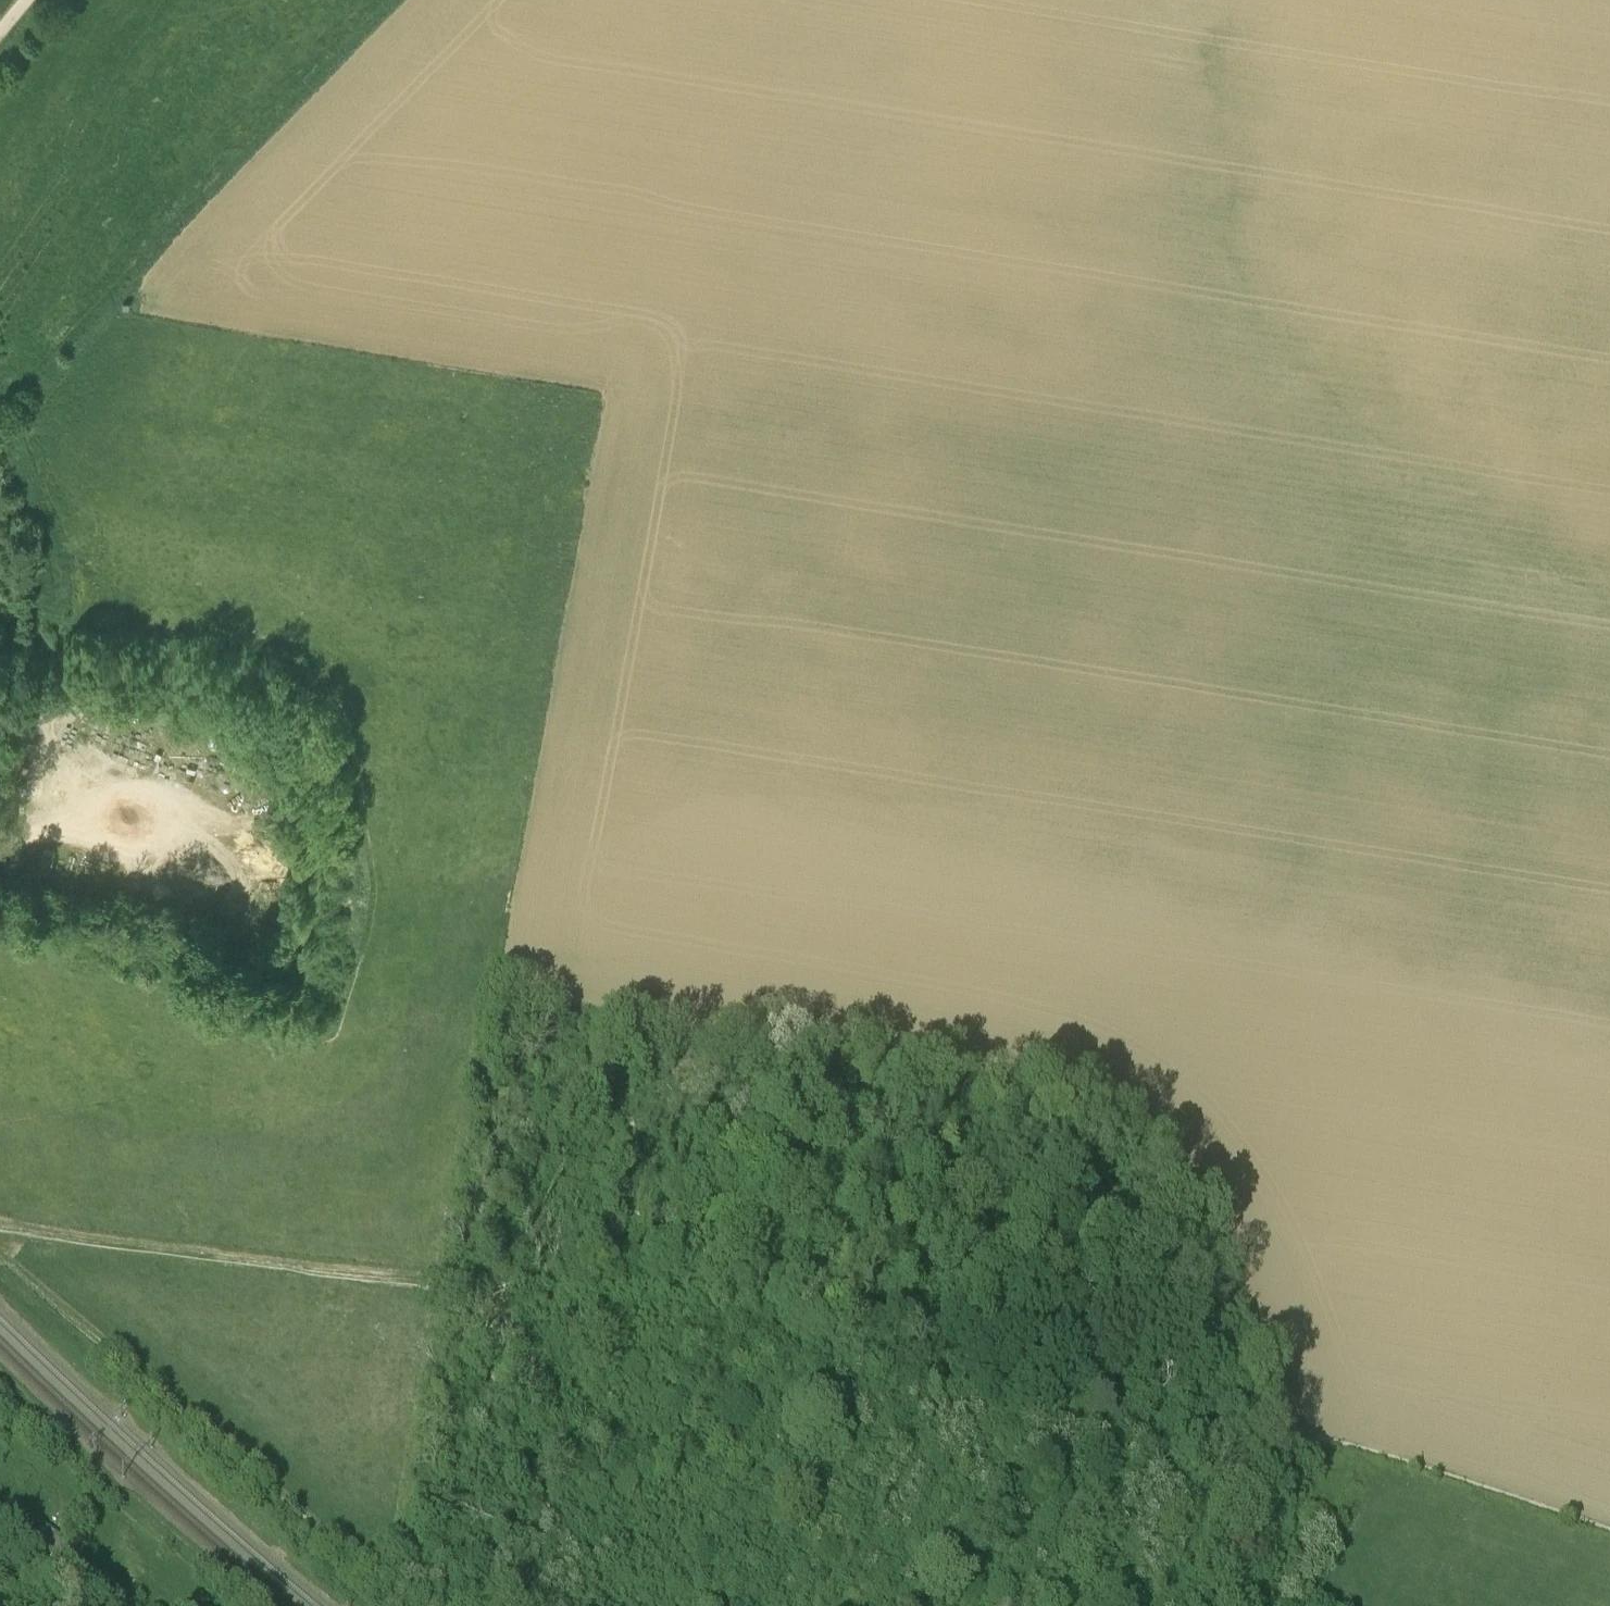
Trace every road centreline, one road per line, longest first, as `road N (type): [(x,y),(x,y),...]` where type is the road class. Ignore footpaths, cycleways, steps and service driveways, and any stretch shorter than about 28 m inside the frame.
road 1 (track): [(0,1228),(442,1283),(587,1278),(683,1285),(896,1401),(1057,1417)]
road 2 (track): [(27,836),(131,786),(152,790),(170,811),(175,833),(151,863),(55,845)]

